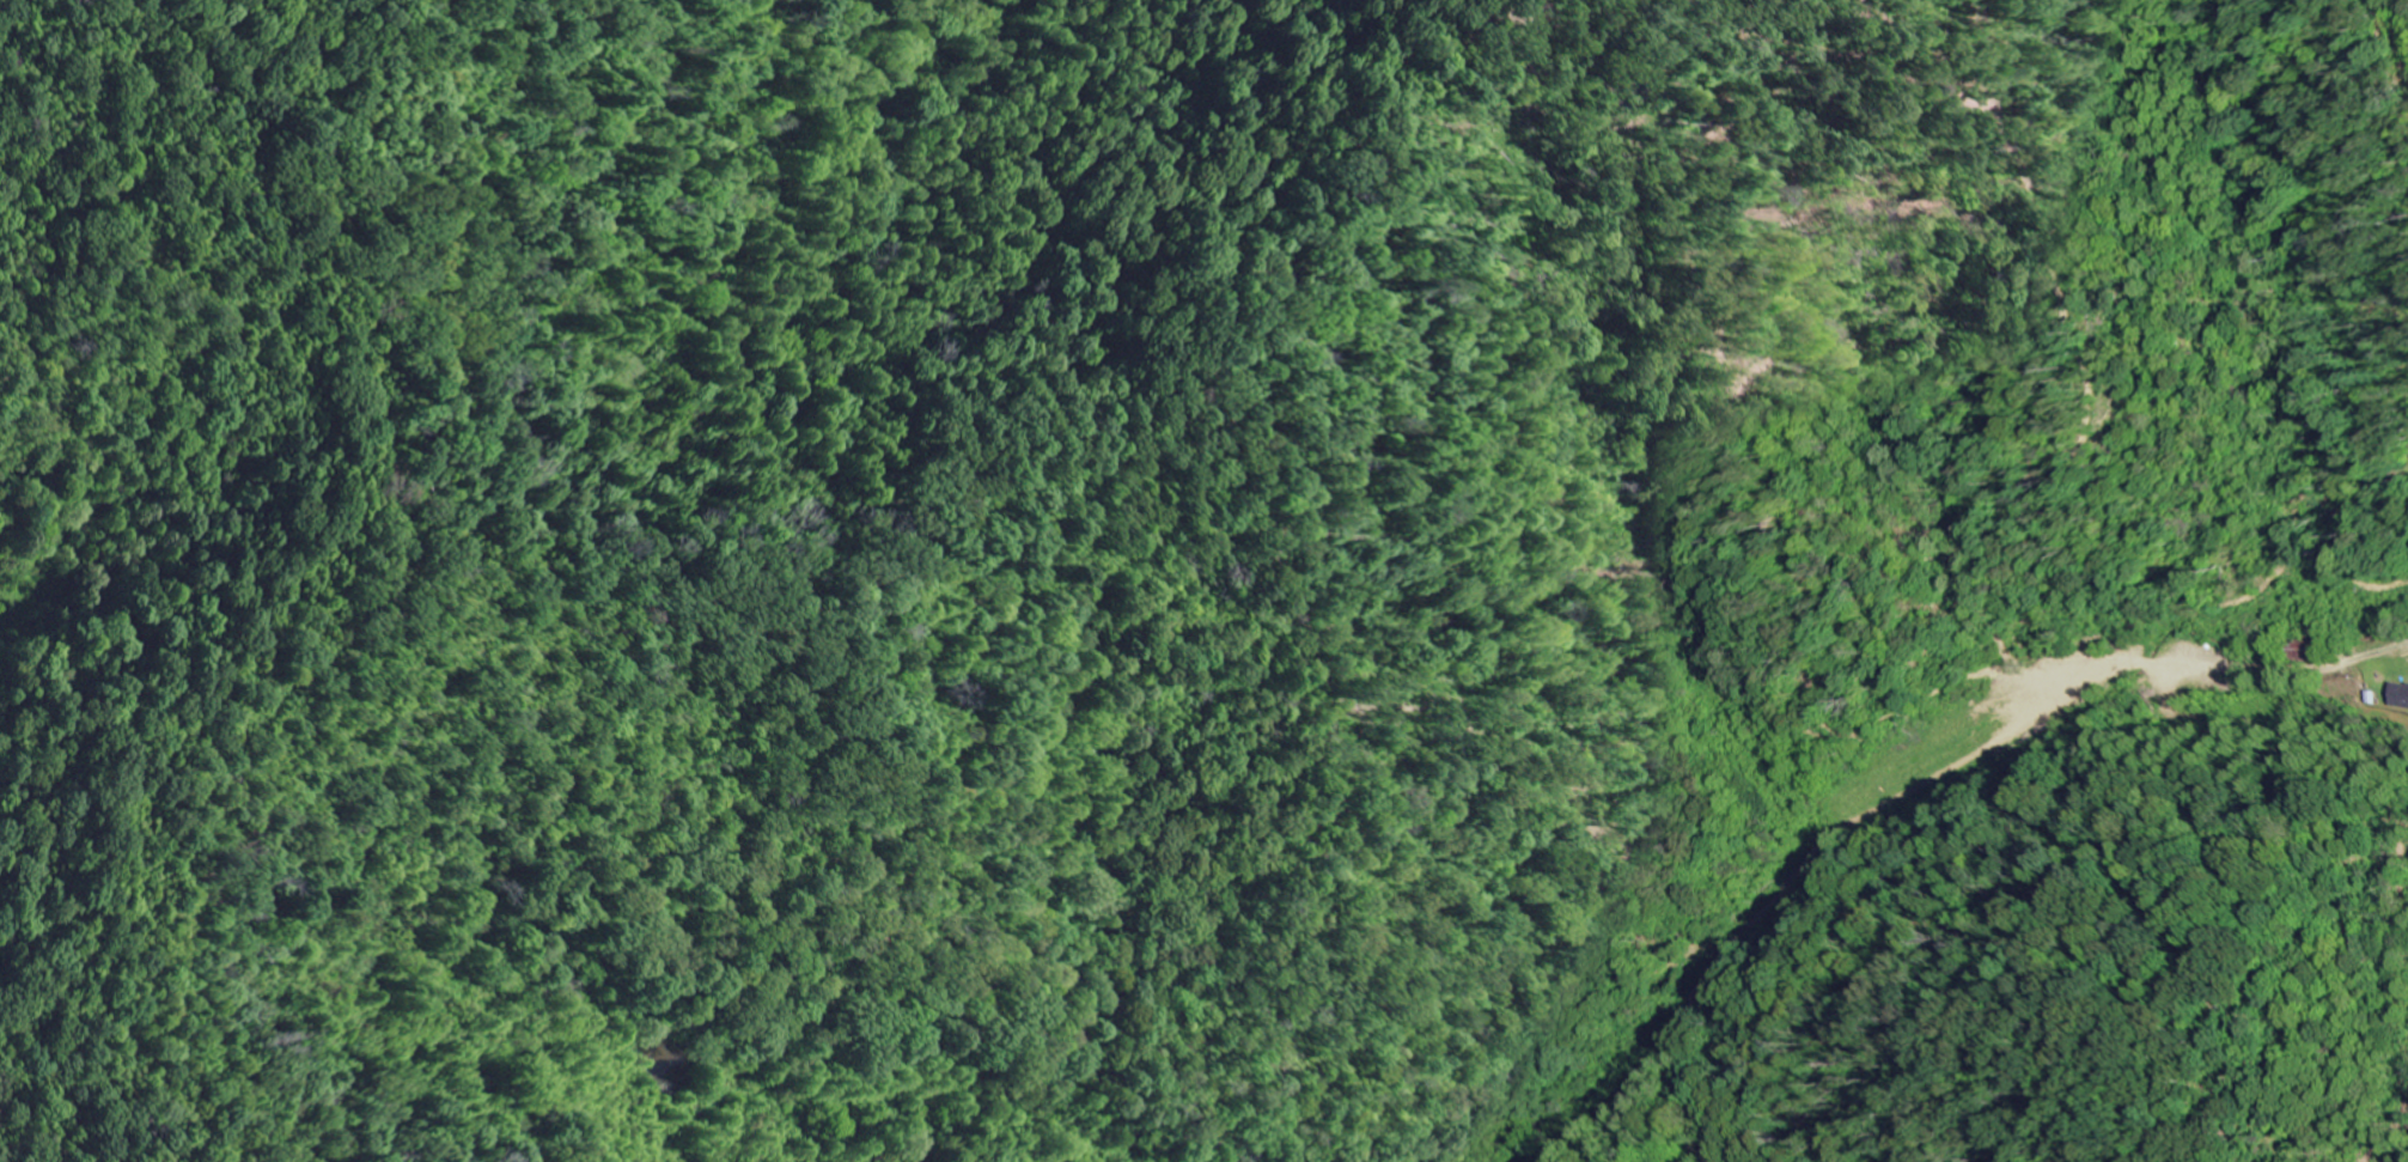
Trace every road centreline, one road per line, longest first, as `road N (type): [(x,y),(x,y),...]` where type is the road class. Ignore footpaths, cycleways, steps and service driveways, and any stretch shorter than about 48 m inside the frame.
road 1 (residential): [(2108,710),(2169,681),(2331,665),(2407,645)]

